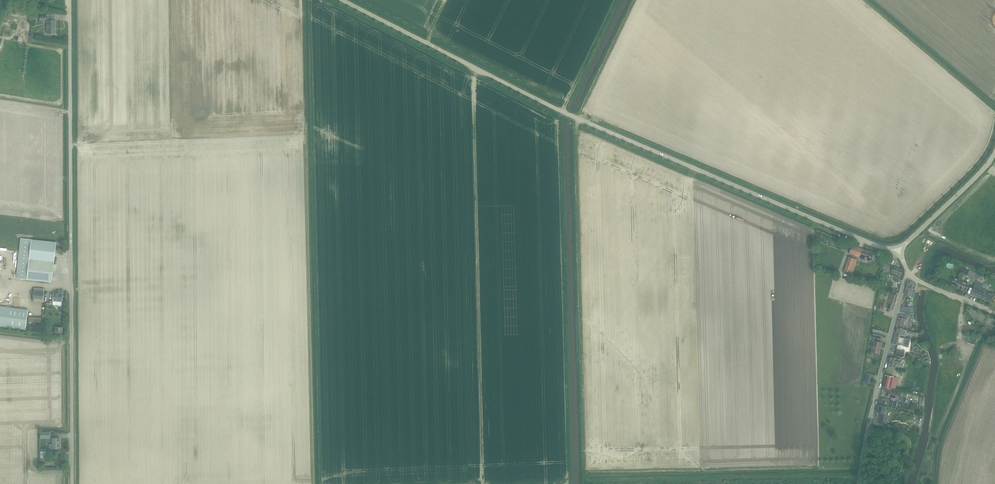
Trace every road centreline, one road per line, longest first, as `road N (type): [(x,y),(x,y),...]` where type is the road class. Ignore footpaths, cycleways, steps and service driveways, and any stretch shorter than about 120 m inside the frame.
road 1 (unclassified): [(896,247),(617,137),(341,0)]
road 2 (unclassified): [(71,483),(69,0)]
road 3 (unclassified): [(858,483),(907,272)]
road 4 (unclassified): [(896,247),(994,152)]

